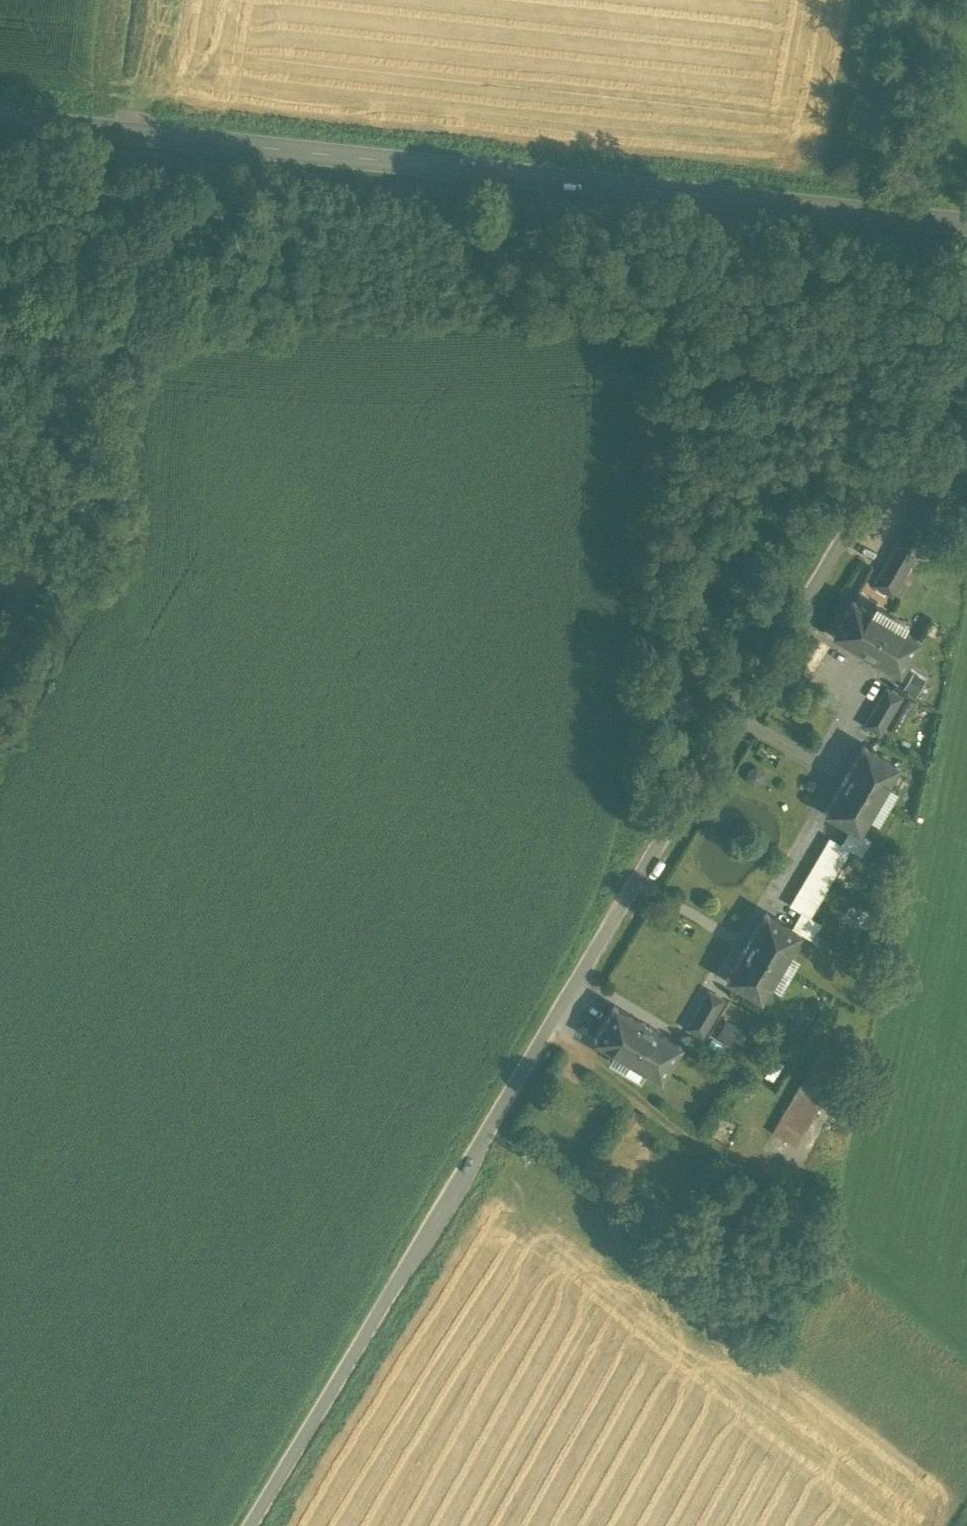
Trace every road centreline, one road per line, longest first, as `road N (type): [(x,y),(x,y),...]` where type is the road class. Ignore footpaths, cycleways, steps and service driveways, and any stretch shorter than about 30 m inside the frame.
road 1 (unclassified): [(966,331),(729,717),(253,1525)]
road 2 (secondary): [(966,222),(0,119)]

